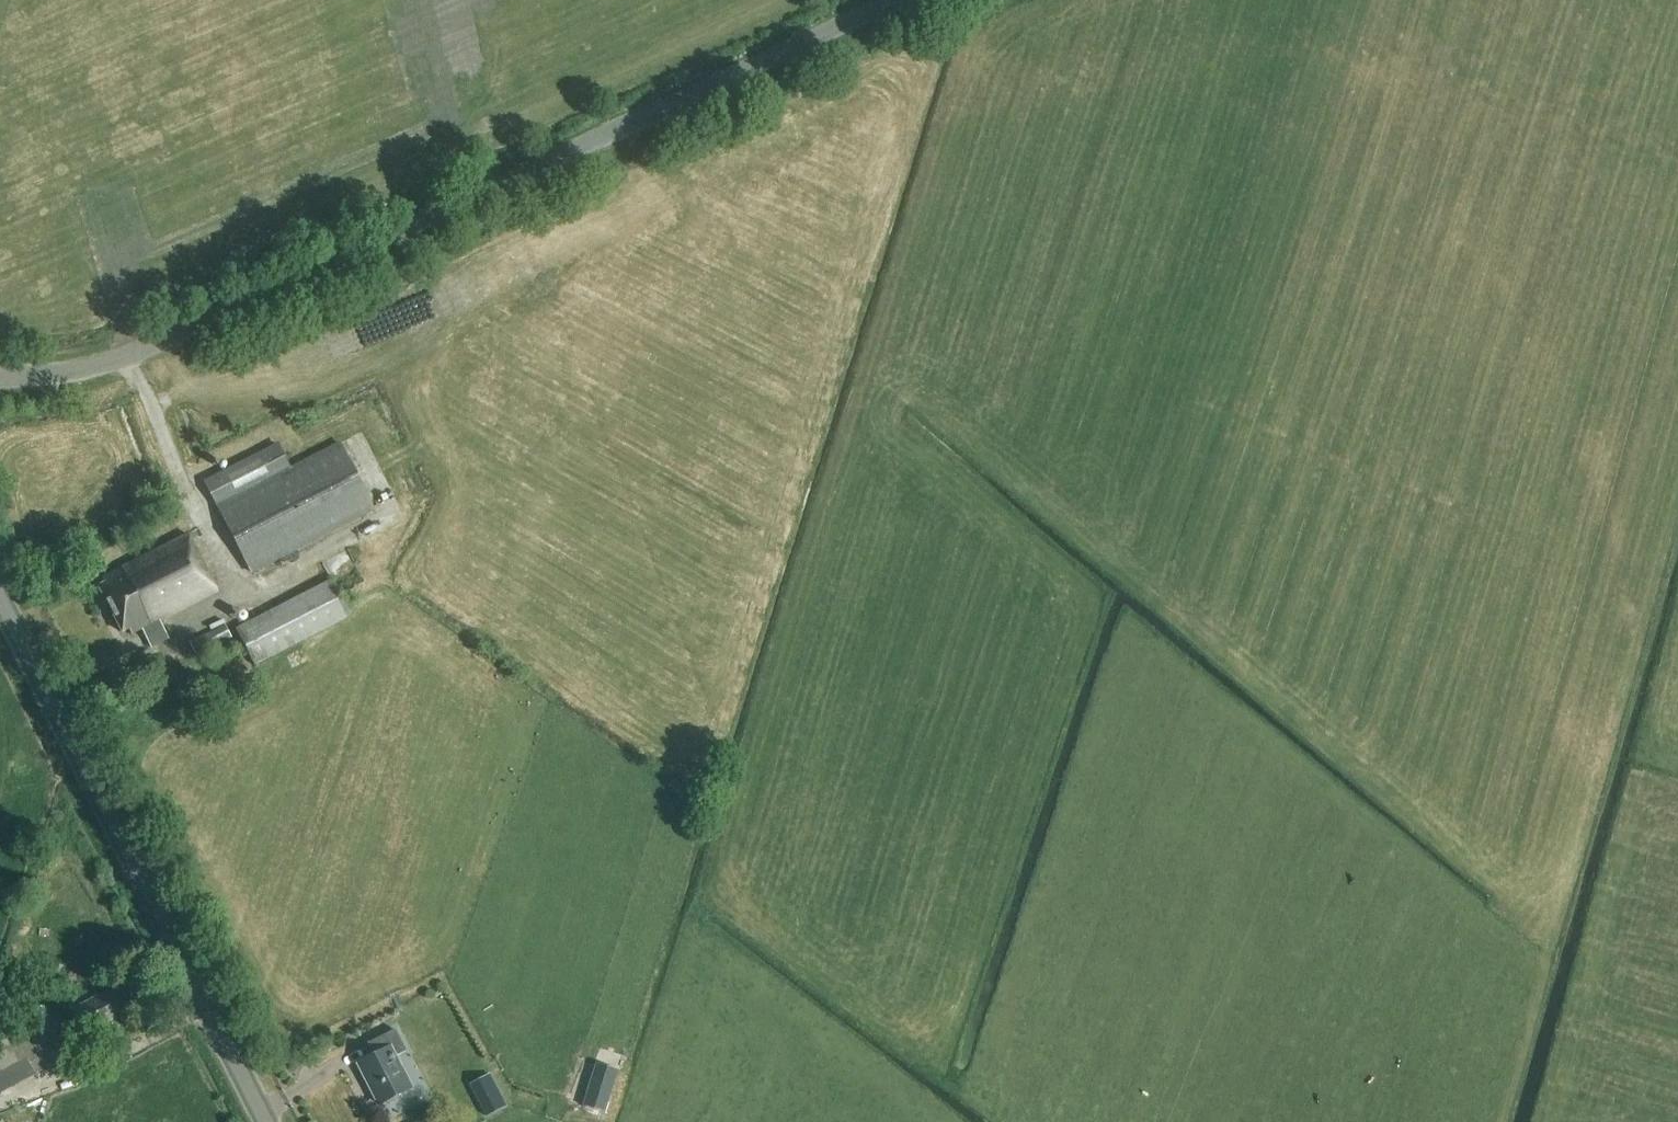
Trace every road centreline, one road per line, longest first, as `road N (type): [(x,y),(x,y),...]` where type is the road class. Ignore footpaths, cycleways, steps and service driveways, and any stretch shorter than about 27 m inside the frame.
road 1 (tertiary): [(0,381),(129,359),(897,0)]
road 2 (tertiary): [(264,1121),(0,599)]

